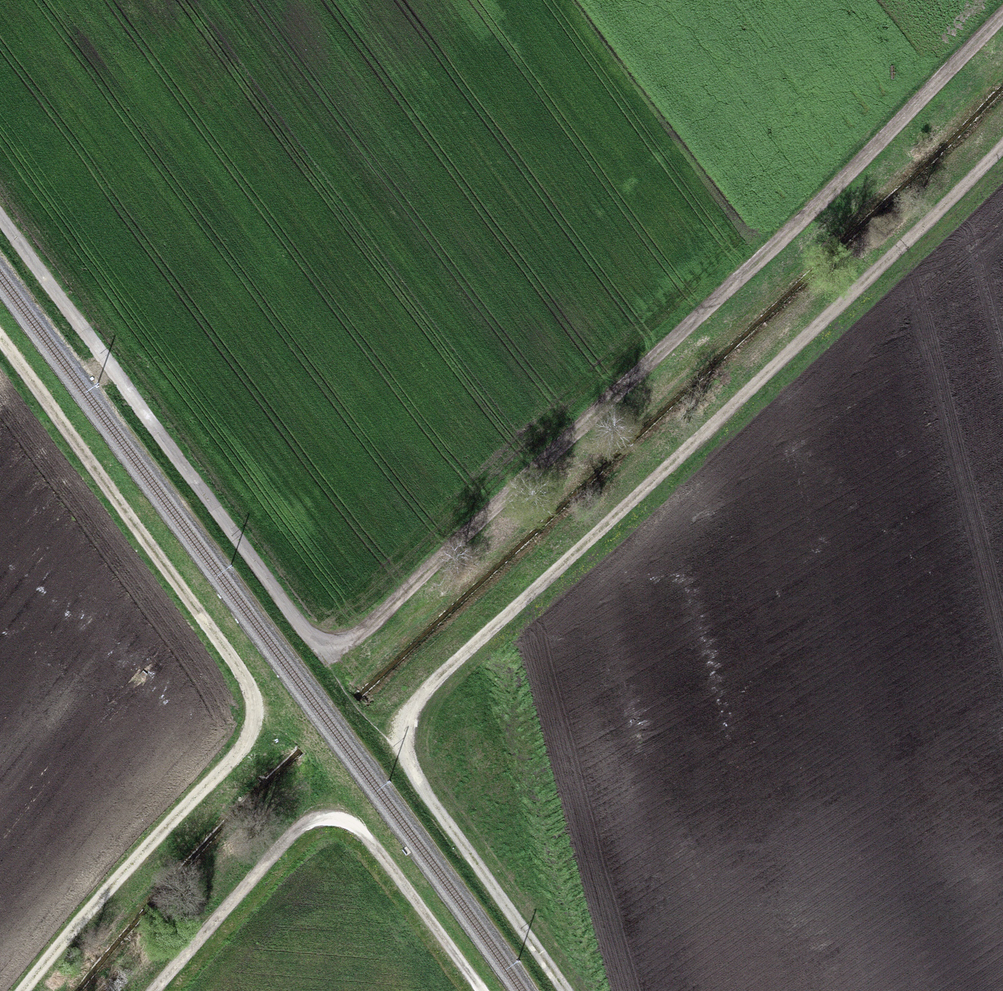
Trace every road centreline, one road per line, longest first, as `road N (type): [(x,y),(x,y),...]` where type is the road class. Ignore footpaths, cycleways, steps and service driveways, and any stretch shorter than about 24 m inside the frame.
road 1 (track): [(325,654),(1002,18)]
road 2 (track): [(1002,143),(703,438),(408,710),(402,751)]
road 3 (track): [(0,335),(239,667),(261,714),(254,760),(223,801),(47,990)]
road 4 (track): [(0,218),(325,654)]
road 5 (track): [(481,990),(363,826),(335,814),(292,833),(159,990)]
road 6 (track): [(402,751),(565,990)]

